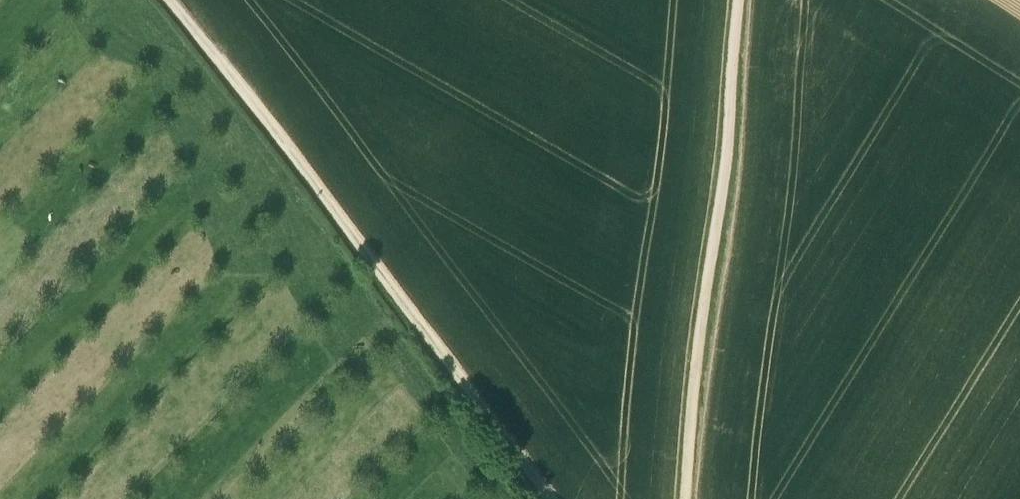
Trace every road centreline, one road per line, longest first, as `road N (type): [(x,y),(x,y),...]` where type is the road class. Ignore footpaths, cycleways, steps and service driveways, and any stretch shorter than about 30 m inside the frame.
road 1 (track): [(551,498),(169,0)]
road 2 (track): [(684,498),(738,0)]

